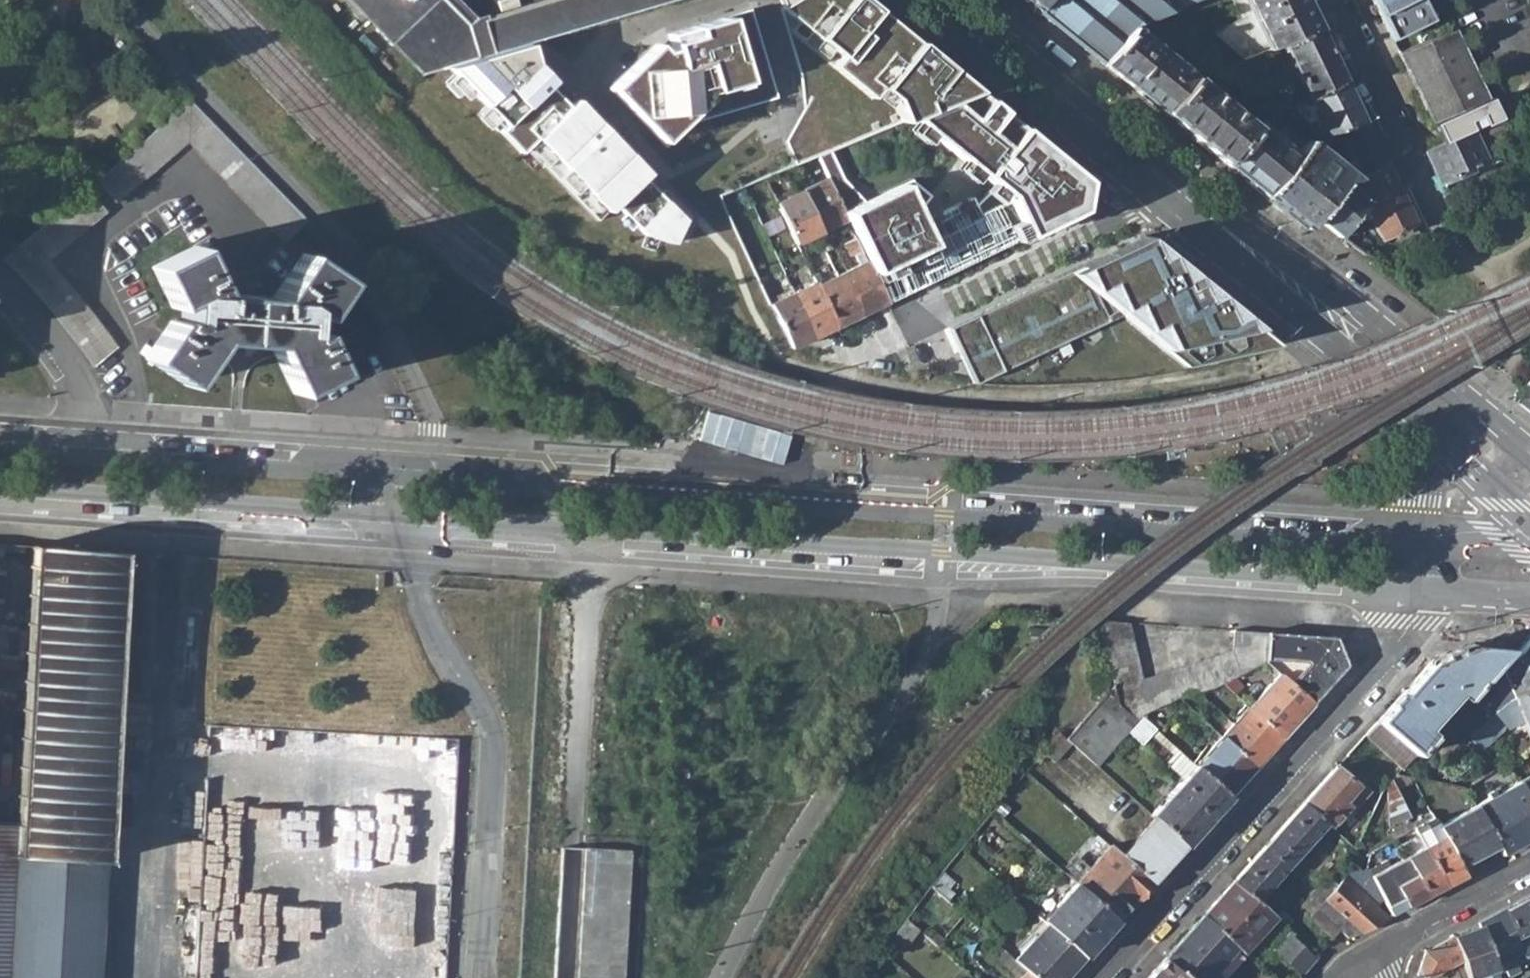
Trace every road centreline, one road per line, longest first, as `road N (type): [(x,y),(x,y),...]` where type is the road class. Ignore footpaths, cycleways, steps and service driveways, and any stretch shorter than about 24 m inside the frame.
road 1 (tertiary): [(1429,543),(385,475)]
road 2 (tertiary): [(383,512),(1422,589)]
road 3 (residential): [(1108,977),(1398,642),(1422,589)]
road 4 (secondary): [(1529,453),(1408,350),(1178,189)]
road 5 (residential): [(815,372),(1178,189)]
road 6 (tertiary): [(0,486),(383,512)]
road 7 (secondary): [(1178,189),(1216,235),(1429,424)]
road 8 (tertiary): [(385,475),(86,454)]
road 9 (secondary): [(950,0),(1178,189)]
road 10 (residential): [(1330,0),(1429,215)]
road 11 (residential): [(86,454),(87,406),(0,294)]
road 12 (residential): [(1529,868),(1370,959)]
road 13 (secondary): [(1429,424),(1529,513)]

